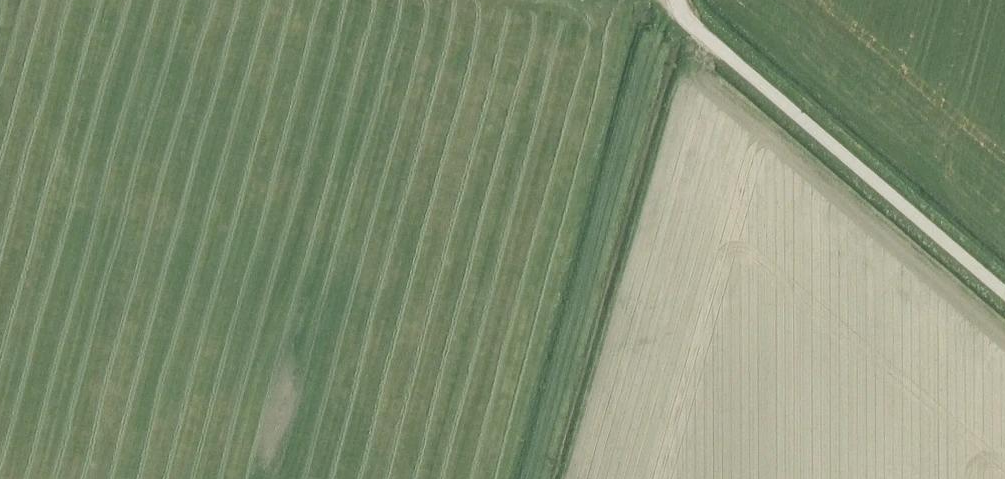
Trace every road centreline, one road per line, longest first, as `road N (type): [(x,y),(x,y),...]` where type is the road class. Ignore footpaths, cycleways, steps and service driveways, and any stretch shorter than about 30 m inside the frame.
road 1 (unclassified): [(1004,299),(691,28),(674,0)]

